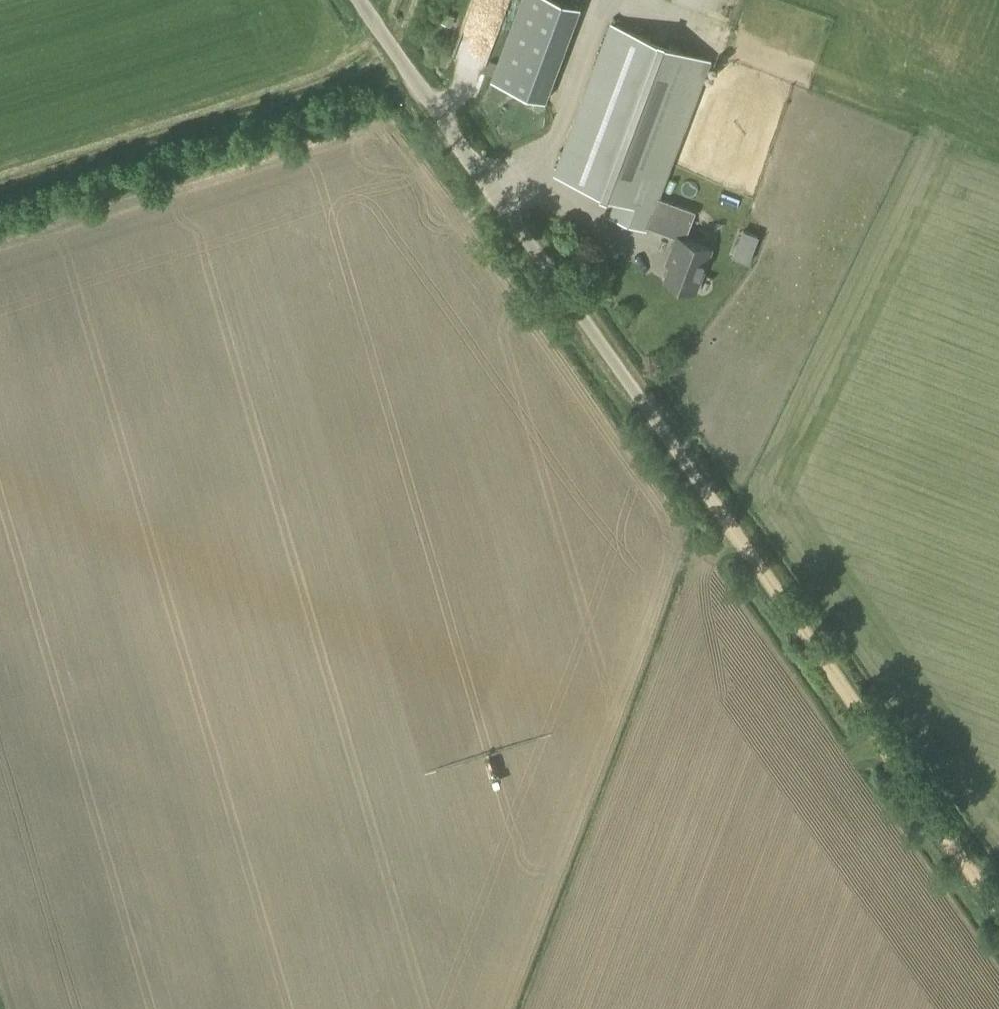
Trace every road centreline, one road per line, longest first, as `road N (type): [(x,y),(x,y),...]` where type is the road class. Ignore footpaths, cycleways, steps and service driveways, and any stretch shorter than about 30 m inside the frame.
road 1 (unclassified): [(732,514),(378,0)]
road 2 (track): [(732,514),(998,912)]

